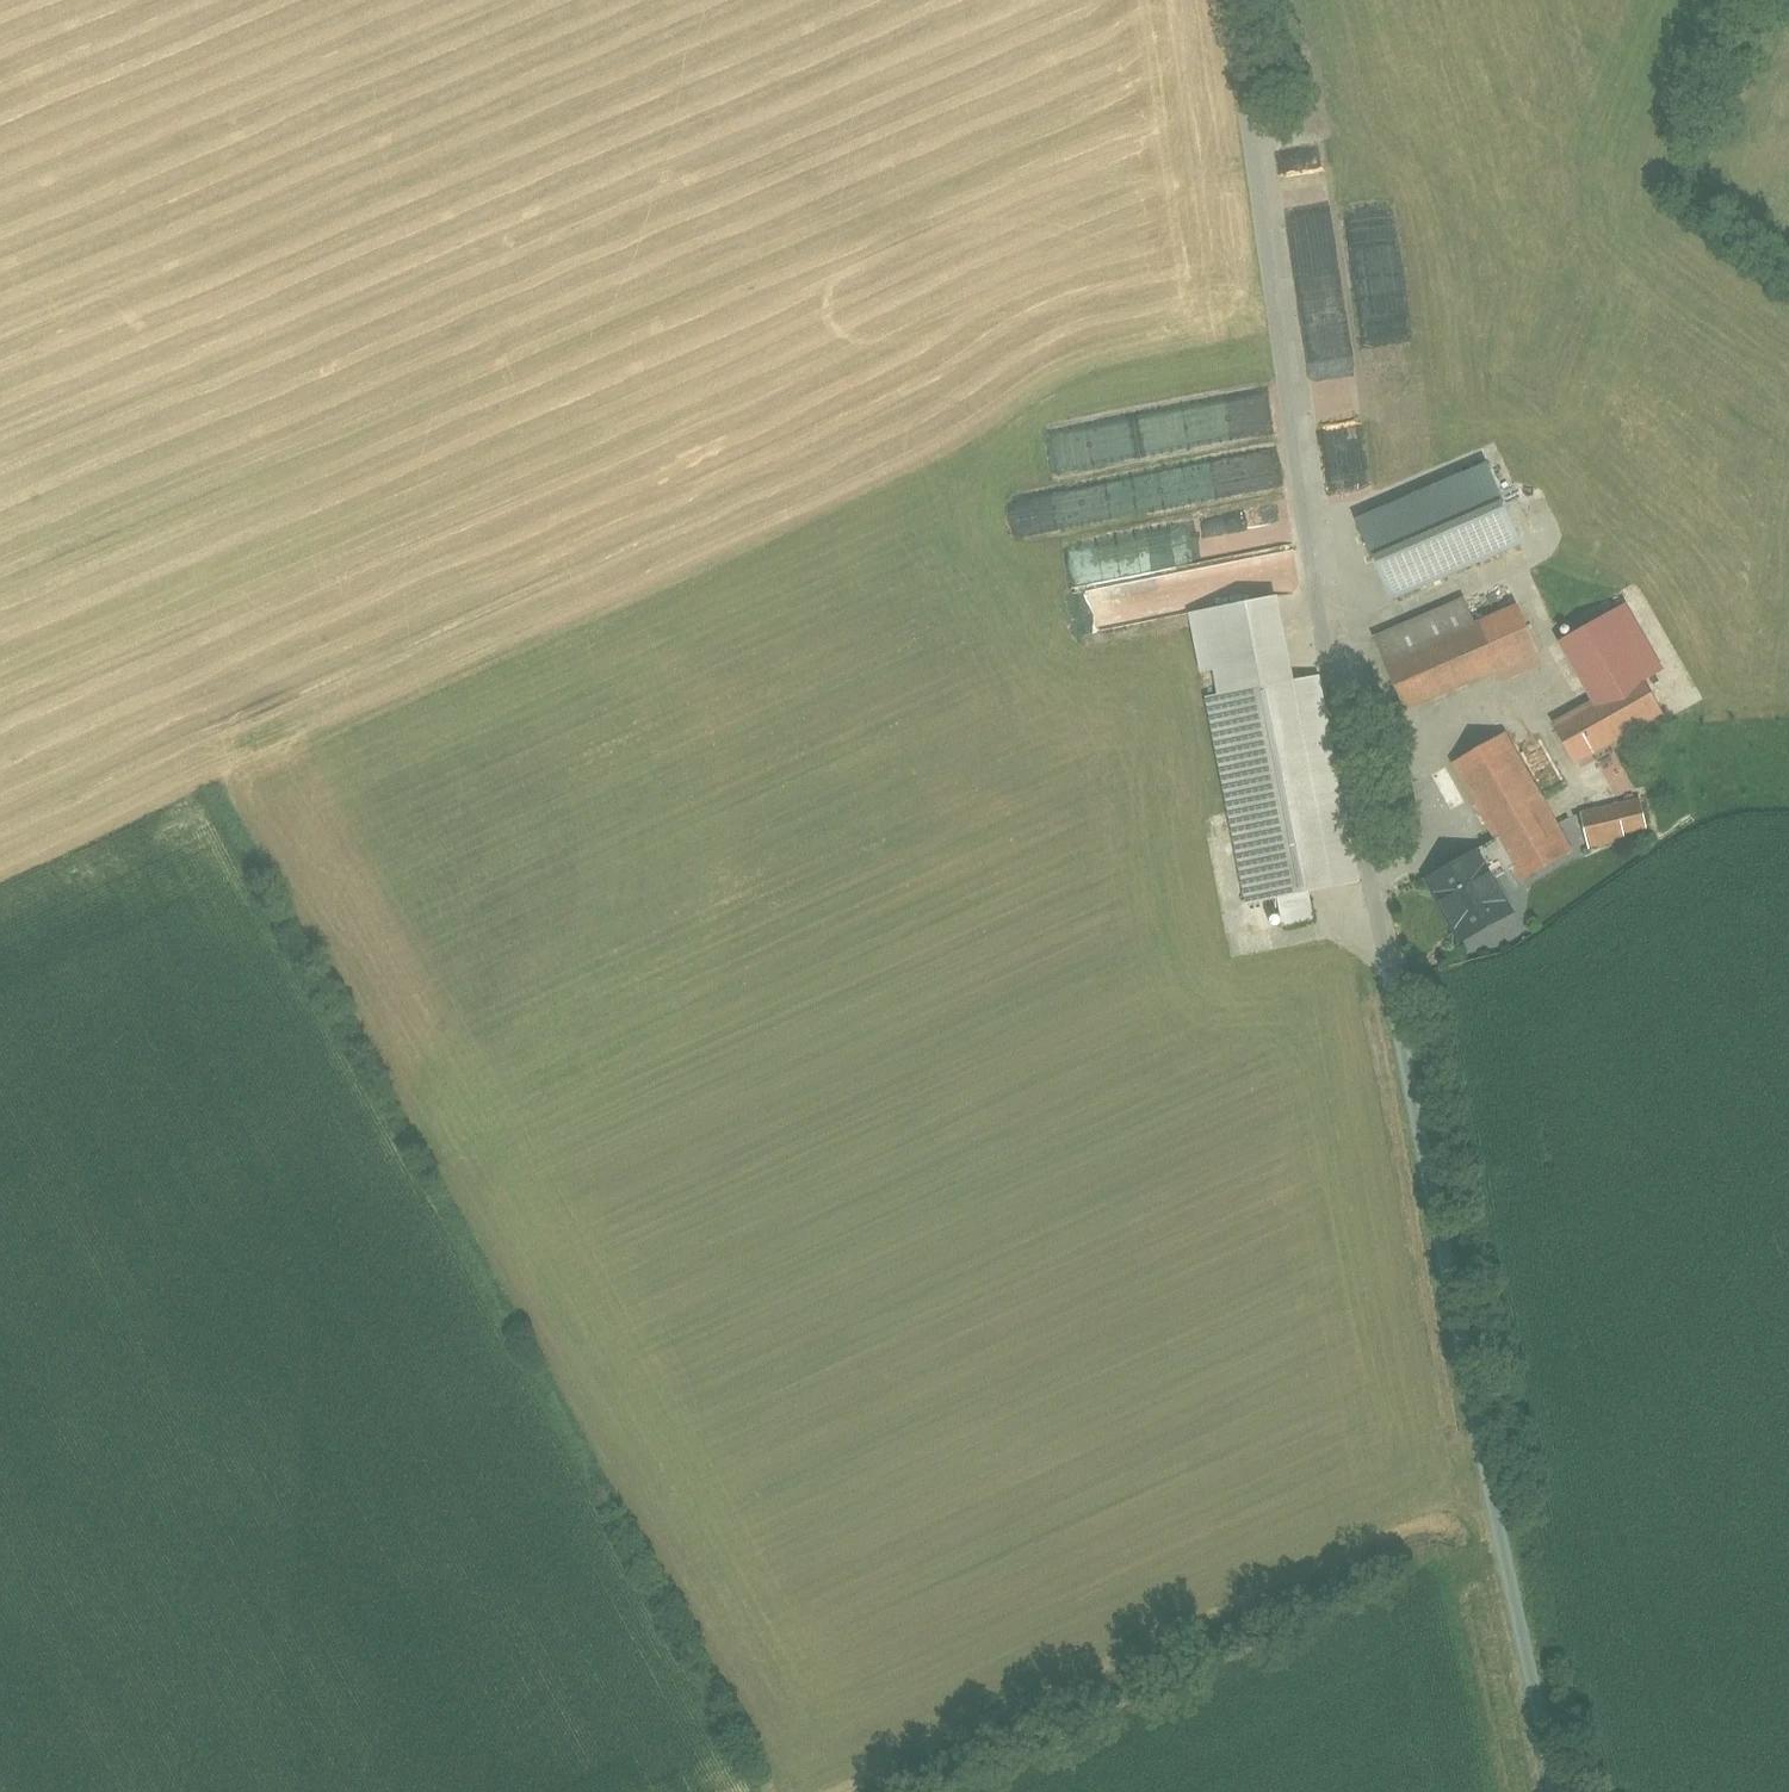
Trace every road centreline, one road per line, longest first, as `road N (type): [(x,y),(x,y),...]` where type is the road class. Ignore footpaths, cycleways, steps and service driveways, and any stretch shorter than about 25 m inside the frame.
road 1 (unclassified): [(1555,1791),(1496,1528),(1295,491),(1226,0)]

